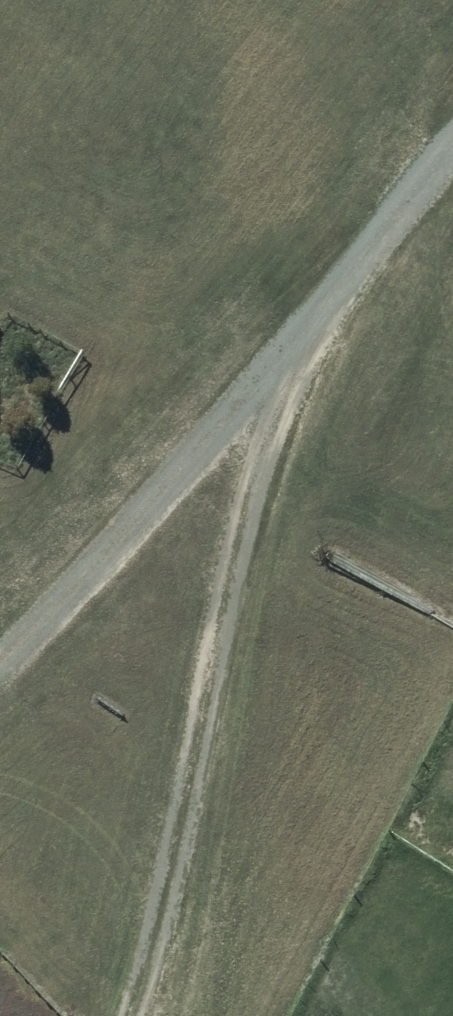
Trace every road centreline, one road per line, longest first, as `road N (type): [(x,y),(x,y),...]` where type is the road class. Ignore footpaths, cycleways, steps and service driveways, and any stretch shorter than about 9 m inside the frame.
road 1 (track): [(369,257),(302,388),(128,1015)]
road 2 (track): [(369,257),(0,671)]

